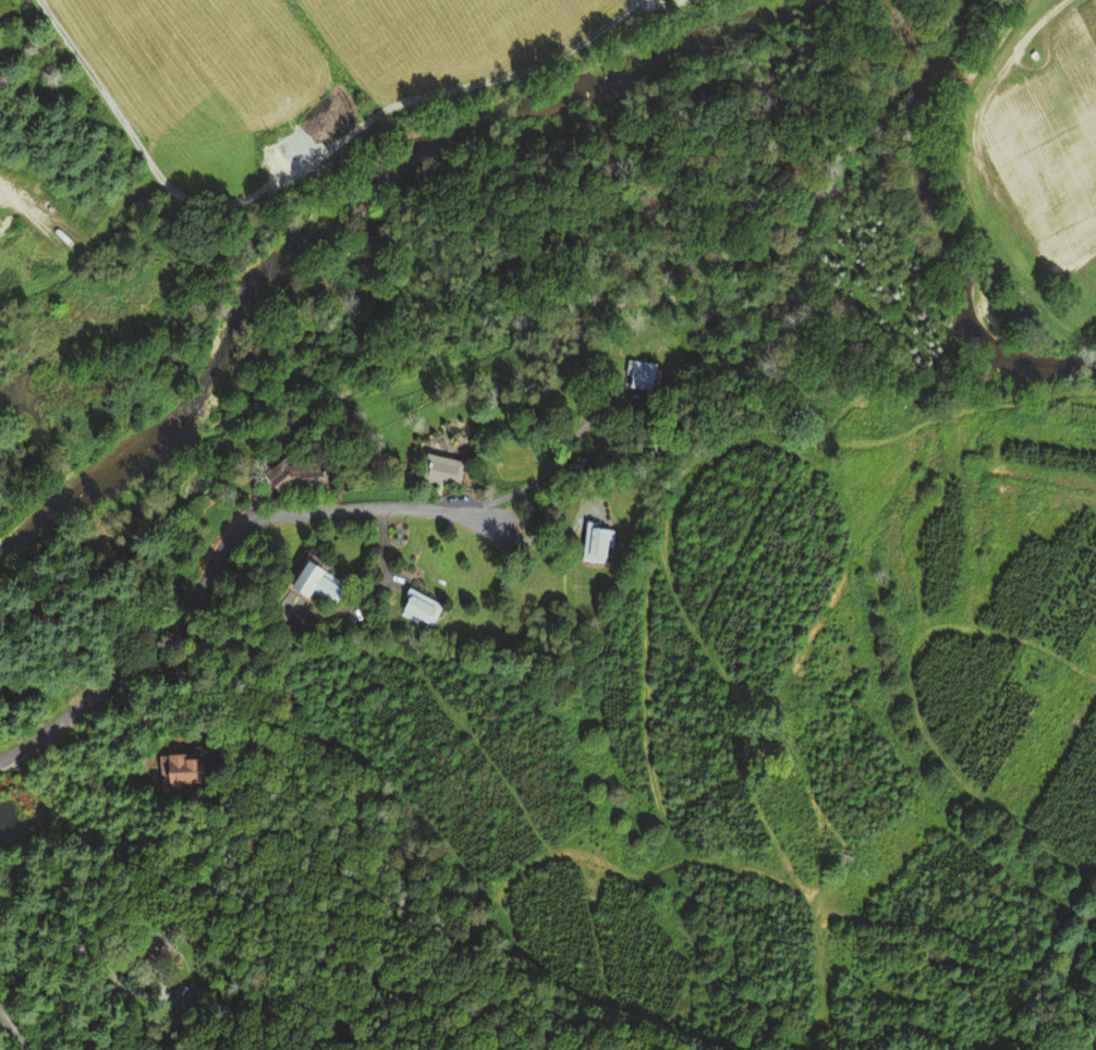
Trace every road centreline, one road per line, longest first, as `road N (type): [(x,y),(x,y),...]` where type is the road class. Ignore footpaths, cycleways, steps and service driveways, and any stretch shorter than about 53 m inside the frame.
road 1 (residential): [(0,760),(170,638),(228,537),(245,522),(401,506),(498,525)]

